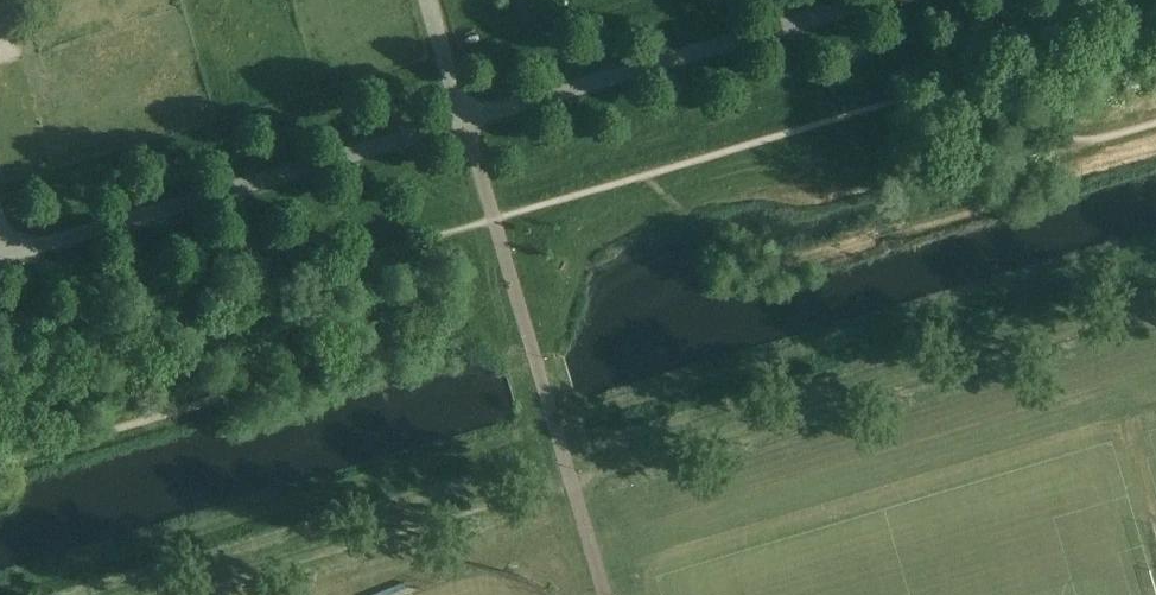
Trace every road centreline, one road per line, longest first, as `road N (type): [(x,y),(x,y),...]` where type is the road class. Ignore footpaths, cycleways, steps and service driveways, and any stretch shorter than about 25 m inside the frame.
road 1 (unclassified): [(0,262),(889,0)]

